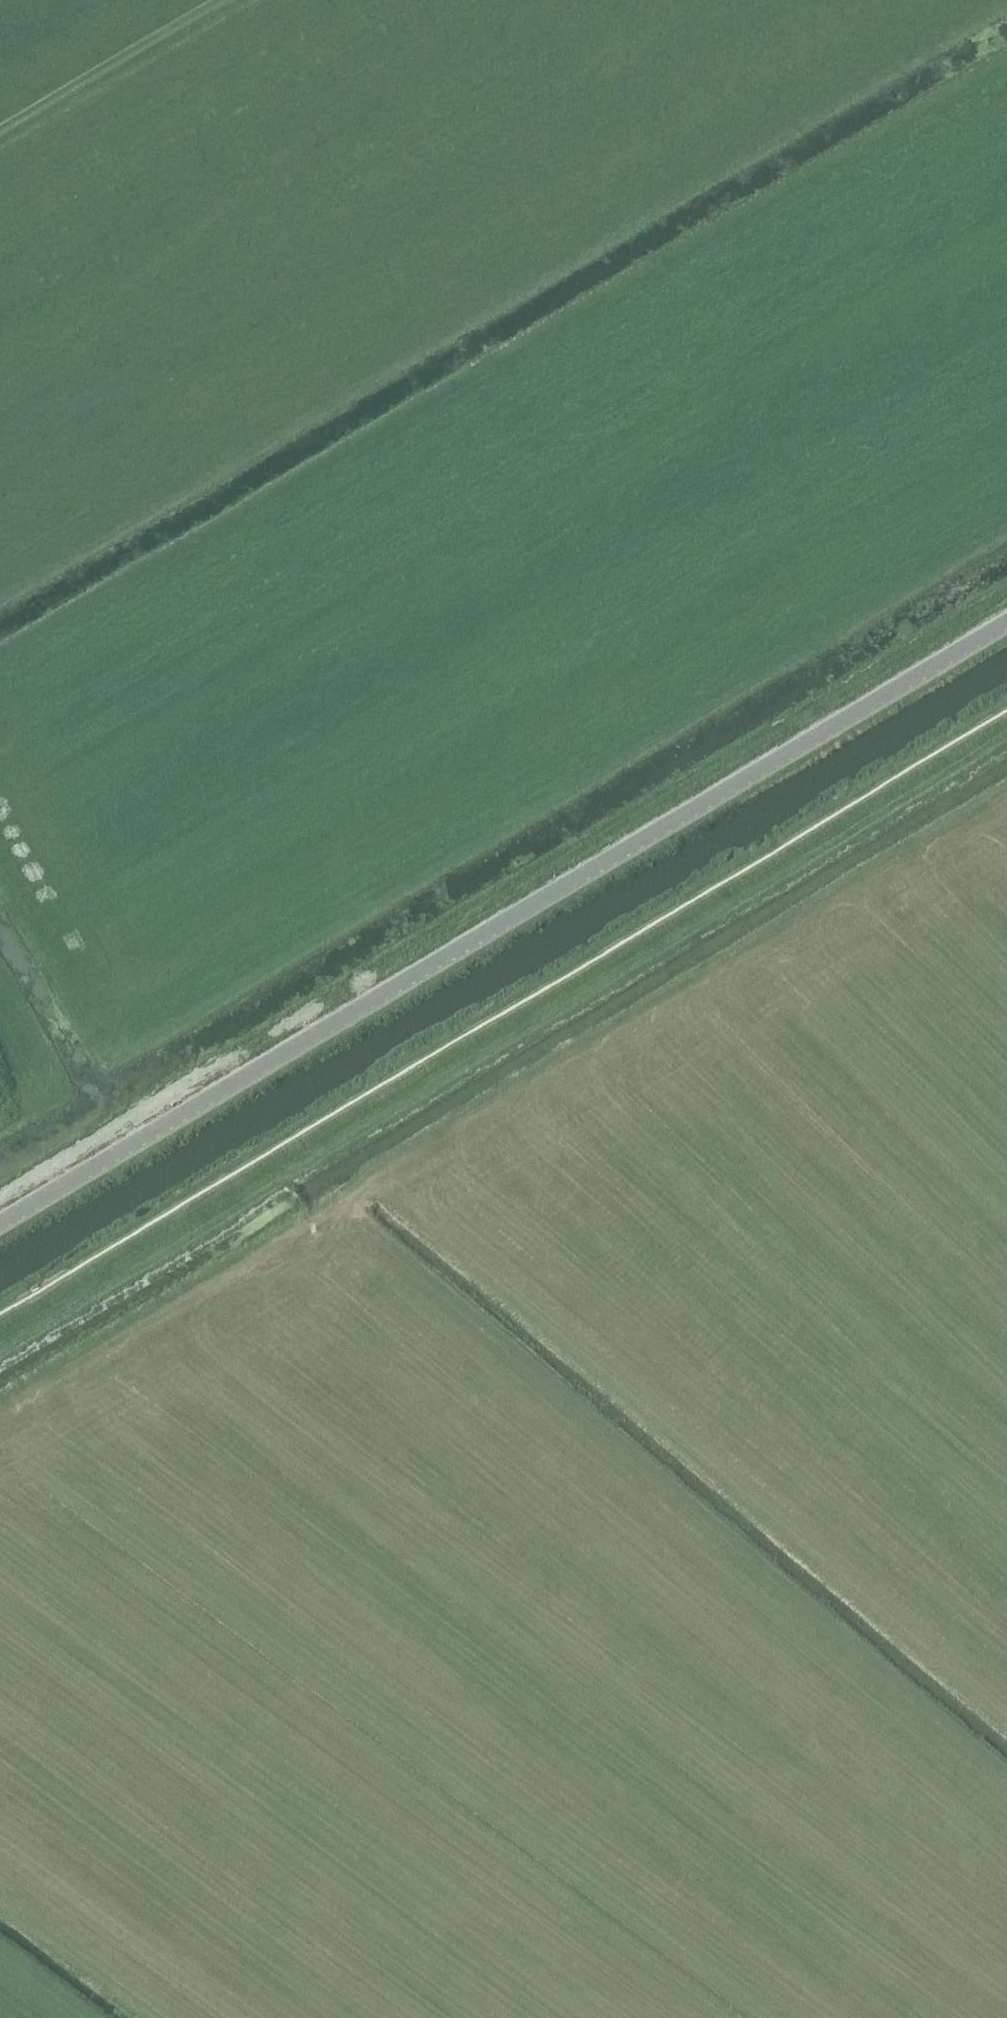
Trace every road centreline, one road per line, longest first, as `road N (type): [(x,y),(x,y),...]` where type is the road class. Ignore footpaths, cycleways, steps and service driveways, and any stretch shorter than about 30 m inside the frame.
road 1 (unclassified): [(0,1224),(1006,624)]

